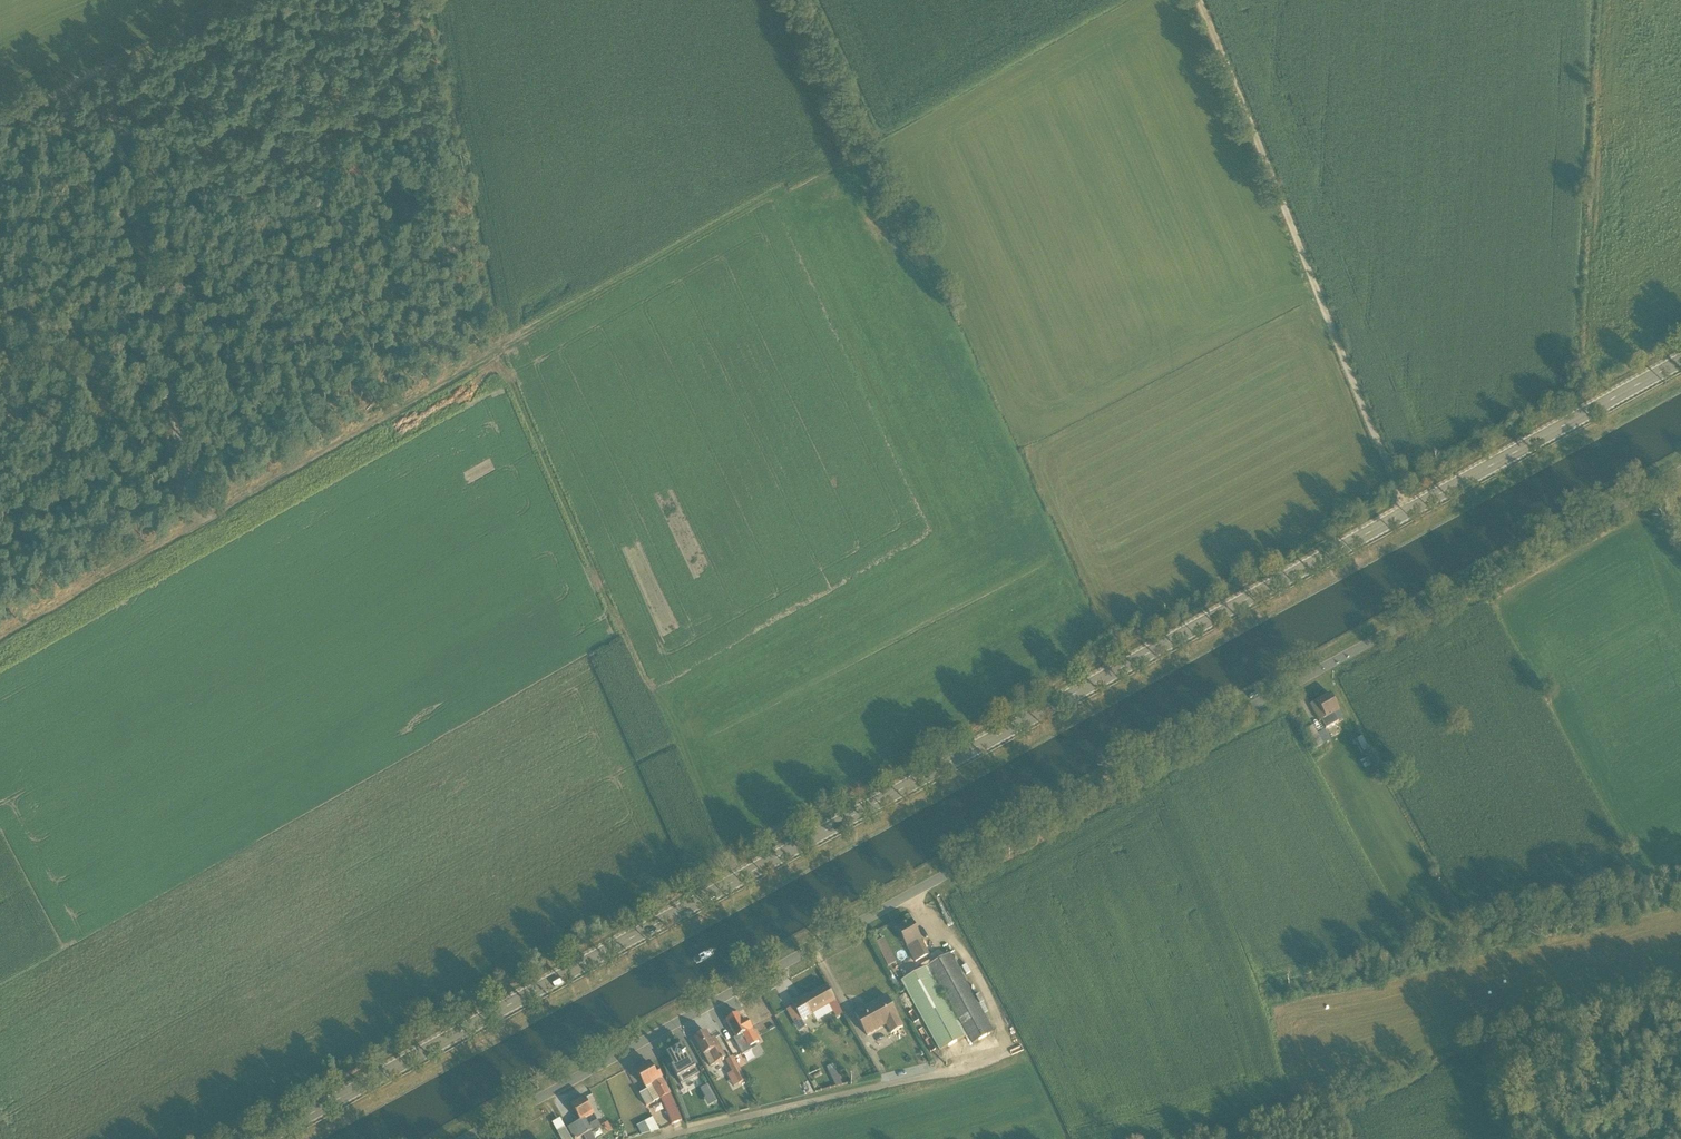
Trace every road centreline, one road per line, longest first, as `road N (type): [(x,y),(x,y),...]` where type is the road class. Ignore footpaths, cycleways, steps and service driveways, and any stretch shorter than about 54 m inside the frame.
road 1 (secondary): [(266,1138),(1680,362)]
road 2 (unclassified): [(466,1138),(1680,472)]
road 3 (track): [(1408,512),(1198,0)]
road 4 (unclassified): [(1020,1056),(668,1138)]

